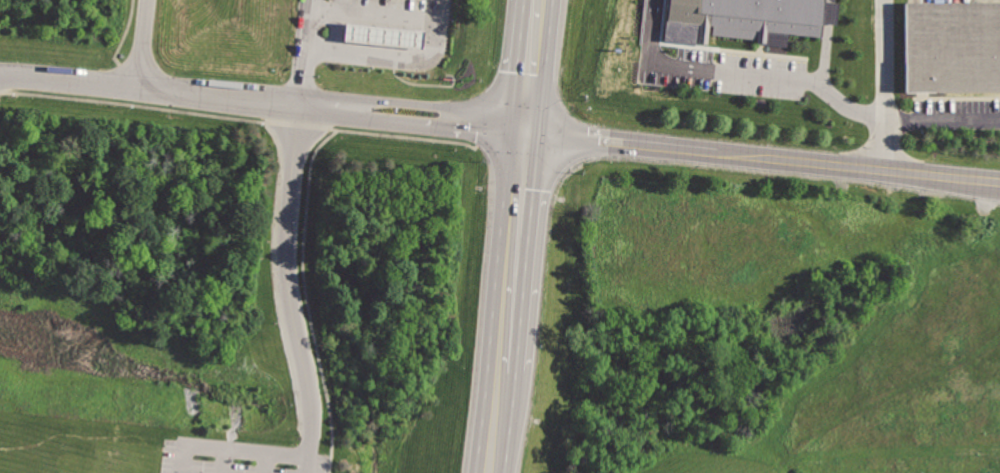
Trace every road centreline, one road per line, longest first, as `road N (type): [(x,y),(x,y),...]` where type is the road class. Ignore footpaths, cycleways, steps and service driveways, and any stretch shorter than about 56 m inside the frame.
road 1 (residential): [(0,71),(300,104)]
road 2 (residential): [(999,179),(717,148)]
road 3 (primary): [(528,127),(503,366)]
road 4 (residential): [(717,148),(528,127)]
road 5 (residential): [(528,127),(496,114),(371,102),(344,109)]
road 6 (primary): [(543,0),(528,127)]

